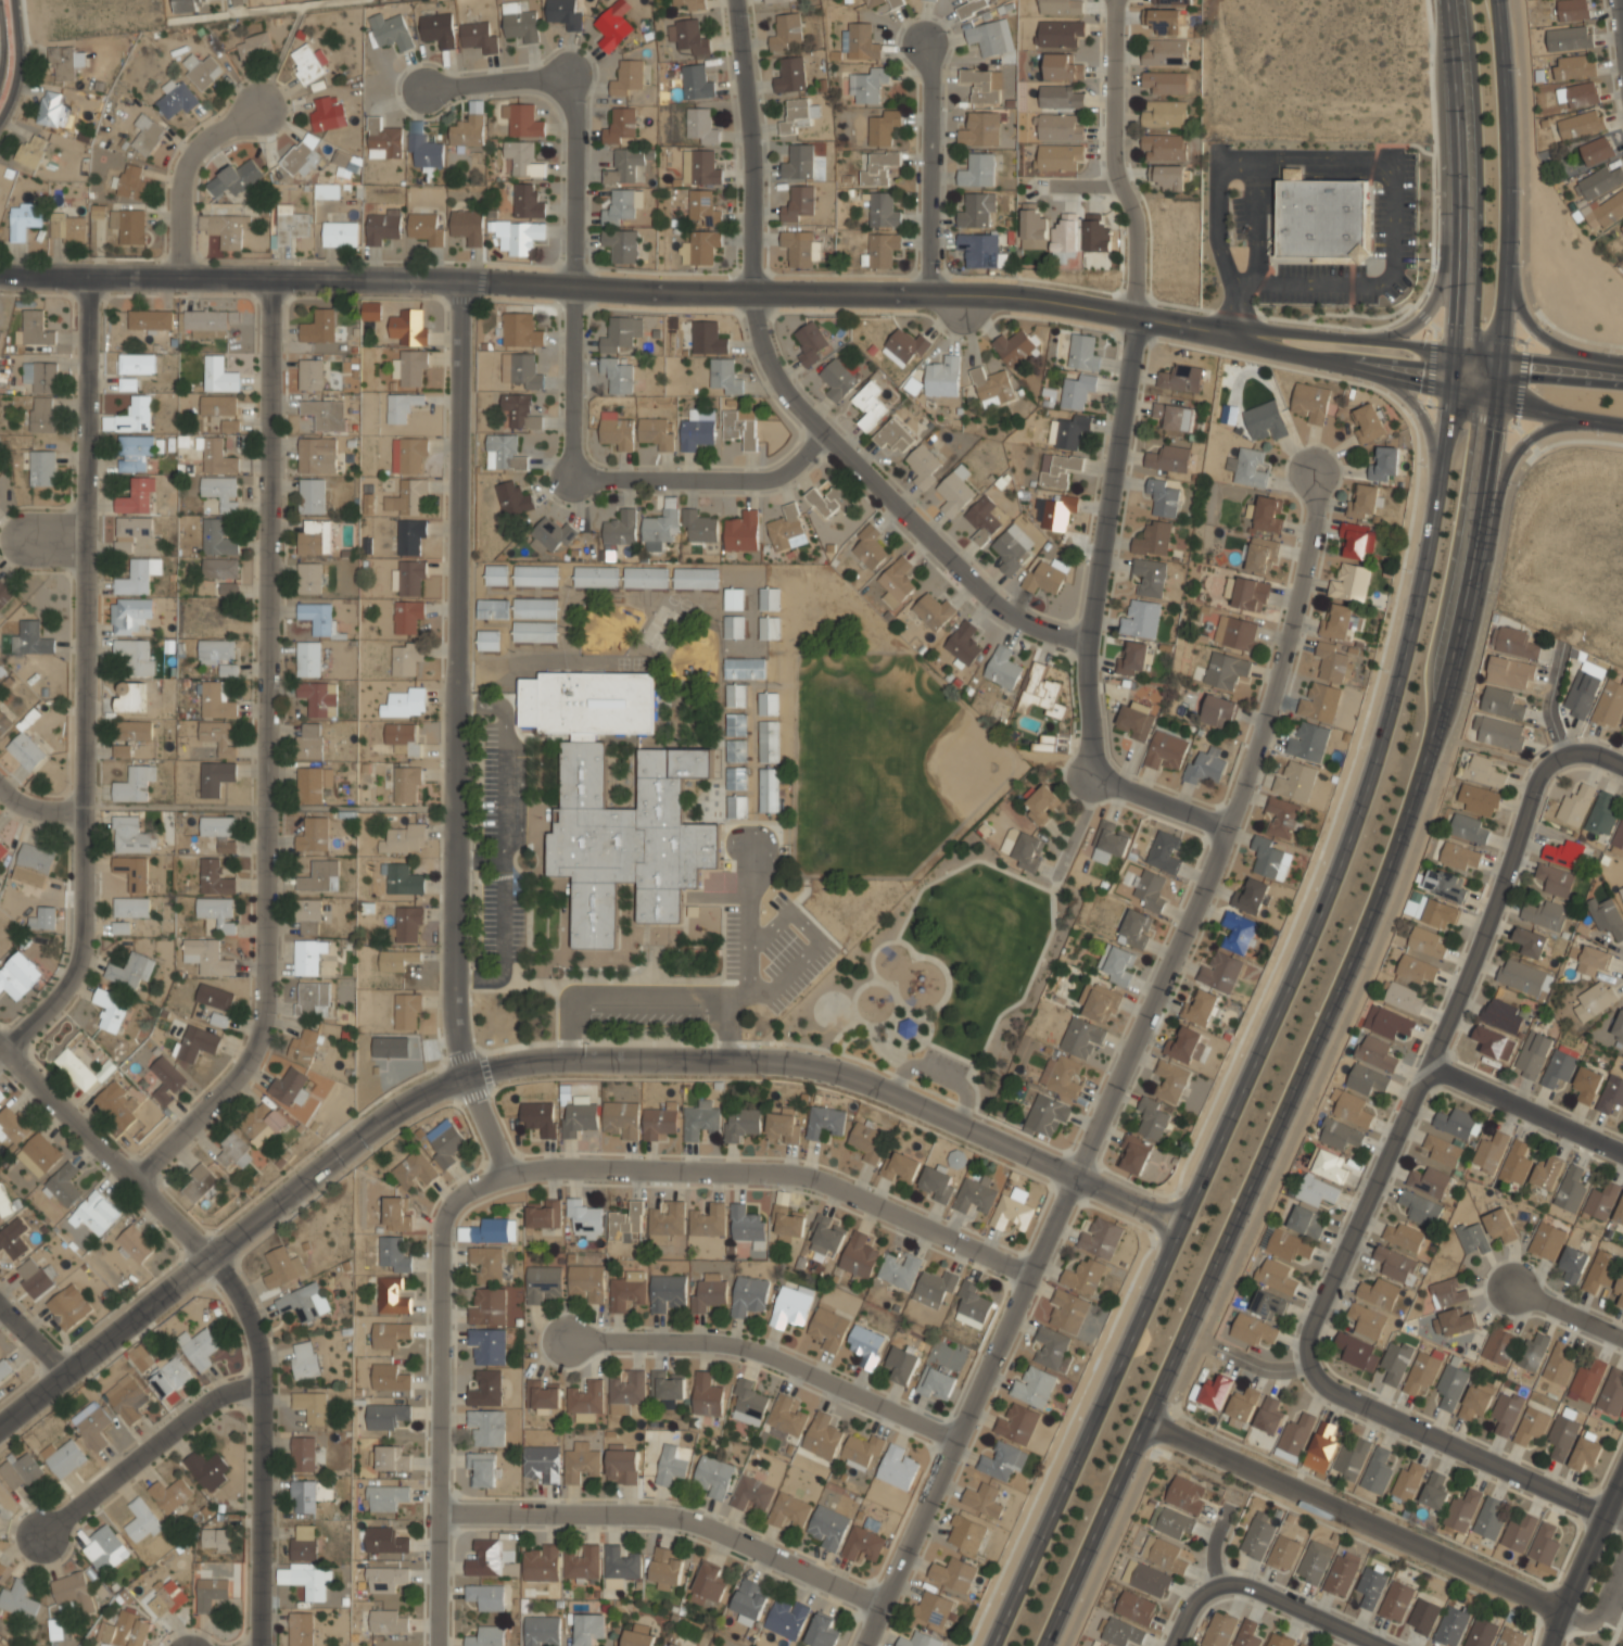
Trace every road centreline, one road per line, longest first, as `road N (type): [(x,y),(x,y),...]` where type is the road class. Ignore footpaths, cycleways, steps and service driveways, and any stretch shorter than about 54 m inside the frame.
road 1 (secondary): [(1445,0),(1458,208),(1453,392),(1406,649),(1357,813),(1295,971),(992,1645)]
road 2 (secondary): [(1044,1645),(1347,967),(1444,692),(1502,355),(1506,165),(1495,0)]
road 3 (residential): [(860,1645),(1227,828),(1296,607),(1315,518),(1314,472)]
road 4 (residential): [(0,1418),(375,1122),(456,1071),(645,1055),(816,1068),(922,1105),(1074,1178)]
road 5 (tertiary): [(0,271),(415,275),(974,295),(1133,316)]
road 6 (residential): [(267,273),(262,1009),(237,1075),(136,1163)]
road 7 (residential): [(459,277),(456,1071),(506,1169)]
road 8 (residential): [(1087,644),(1001,607),(821,438),(774,382),(758,334),(749,100),(737,0)]
road 9 (residential): [(83,270),(86,947),(71,984),(10,1038)]
road 10 (residential): [(1551,654),(1547,752),(1309,1329),(1306,1366)]
road 11 (residential): [(258,1645),(265,1364),(233,1284),(215,1244),(0,1028)]
road 12 (residential): [(422,87),(572,77),(572,476)]
road 13 (residential): [(506,1169),(788,1175),(839,1188),(1030,1276)]
road 14 (residential): [(506,1169),(460,1195),(444,1228),(441,1645)]
road 15 (residential): [(1143,1423),(1561,1615)]
road 16 (residential): [(882,1600),(682,1515),(441,1509)]
road 17 (residential): [(956,1436),(719,1340),(576,1341)]
road 18 (residential): [(1087,644),(1133,316)]
road 19 (residential): [(1115,0),(1114,161),(1136,230),(1133,316)]
road 20 (residential): [(38,1539),(215,1394),(265,1364)]
road 21 (residential): [(1087,644),(1091,776),(1227,828)]
road 22 (residential): [(572,476),(773,478),(821,438)]
road 23 (residential): [(929,294),(925,46)]
road 24 (tertiary): [(1235,333),(1453,392)]
road 25 (residential): [(1605,1518),(1405,1421)]
road 26 (tertiary): [(1455,349),(1235,333)]
road 27 (residential): [(1622,1155),(1423,1065)]
road 28 (residential): [(254,103),(182,156),(179,270)]
road 29 (secondary): [(1471,566),(1512,457),(1532,436),(1578,420)]
road 30 (residential): [(1381,1645),(1250,1586),(1218,1583)]
road 31 (secondary): [(1458,208),(1429,307),(1412,325),(1371,340)]
road 32 (secondary): [(1622,372),(1455,349)]
road 33 (secondary): [(1622,368),(1546,341),(1505,280)]
road 34 (residential): [(1561,1615),(1622,1476)]
road 35 (residential): [(1389,175),(1373,156),(1257,156)]
road 36 (residential): [(1217,156),(1218,244),(1241,284)]
road 37 (secondary): [(1495,402),(1622,427)]
road 38 (residential): [(1622,1339),(1512,1289)]
road 39 (tertiary): [(0,118),(17,62),(12,0)]

